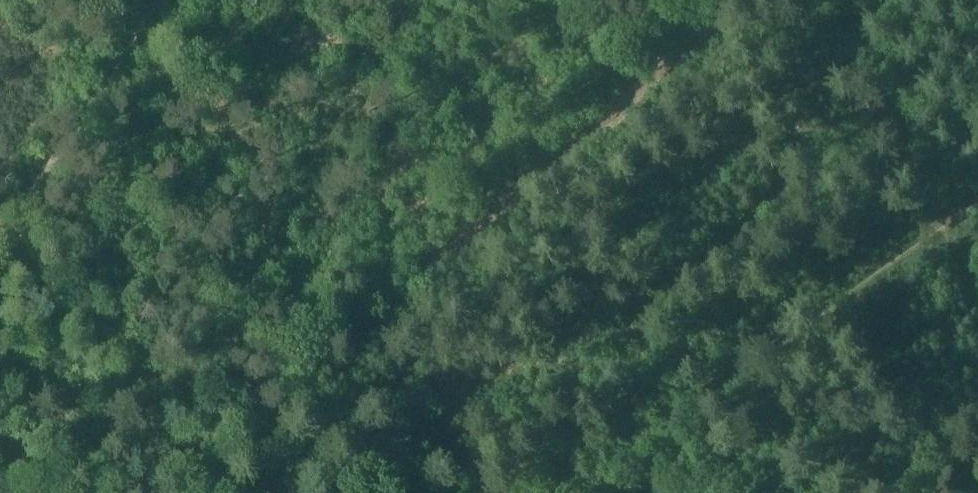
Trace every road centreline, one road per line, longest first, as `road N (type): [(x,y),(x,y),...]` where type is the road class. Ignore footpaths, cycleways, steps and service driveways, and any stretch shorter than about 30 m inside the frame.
road 1 (track): [(739,0),(63,492)]
road 2 (track): [(829,0),(977,301)]

